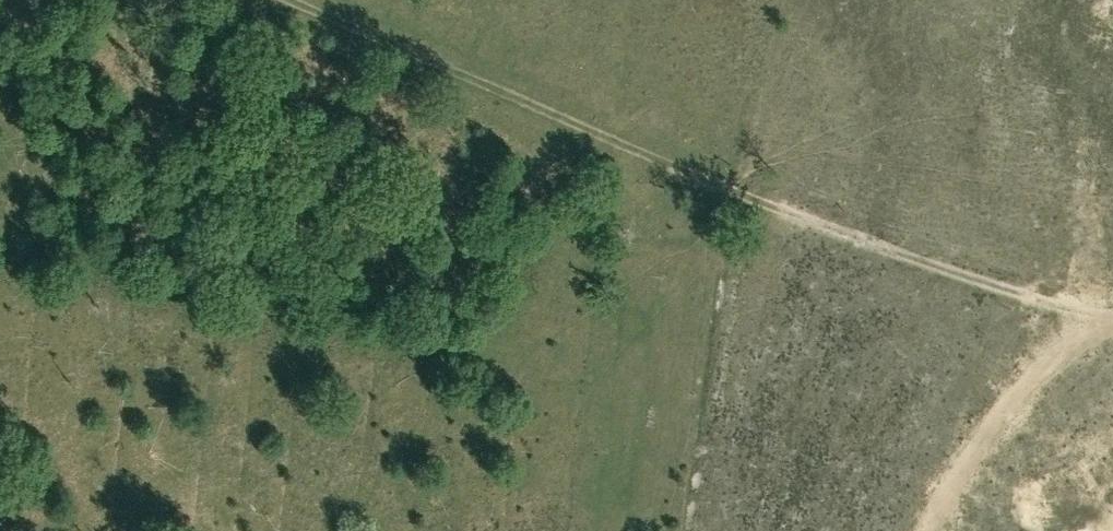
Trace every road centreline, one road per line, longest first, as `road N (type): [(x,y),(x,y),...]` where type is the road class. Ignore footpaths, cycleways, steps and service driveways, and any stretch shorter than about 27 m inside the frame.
road 1 (track): [(1091,326),(743,195),(289,0)]
road 2 (track): [(1091,326),(1066,340),(1023,391),(932,530)]

